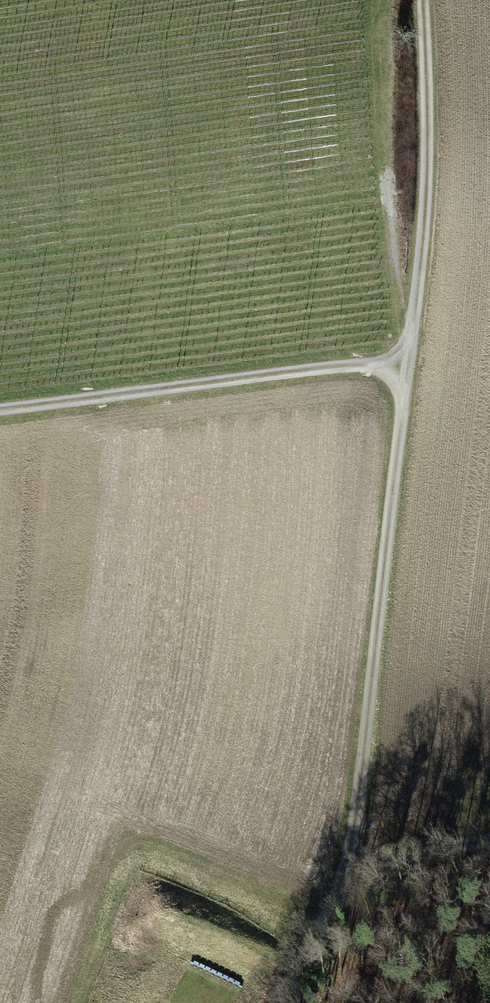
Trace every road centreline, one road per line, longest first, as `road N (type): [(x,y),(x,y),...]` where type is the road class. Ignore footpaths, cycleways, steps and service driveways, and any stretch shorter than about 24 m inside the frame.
road 1 (track): [(418,0),(416,253),(357,766),(328,893),(279,1002)]
road 2 (track): [(0,411),(404,360)]
road 3 (track): [(328,893),(380,870),(489,842)]

